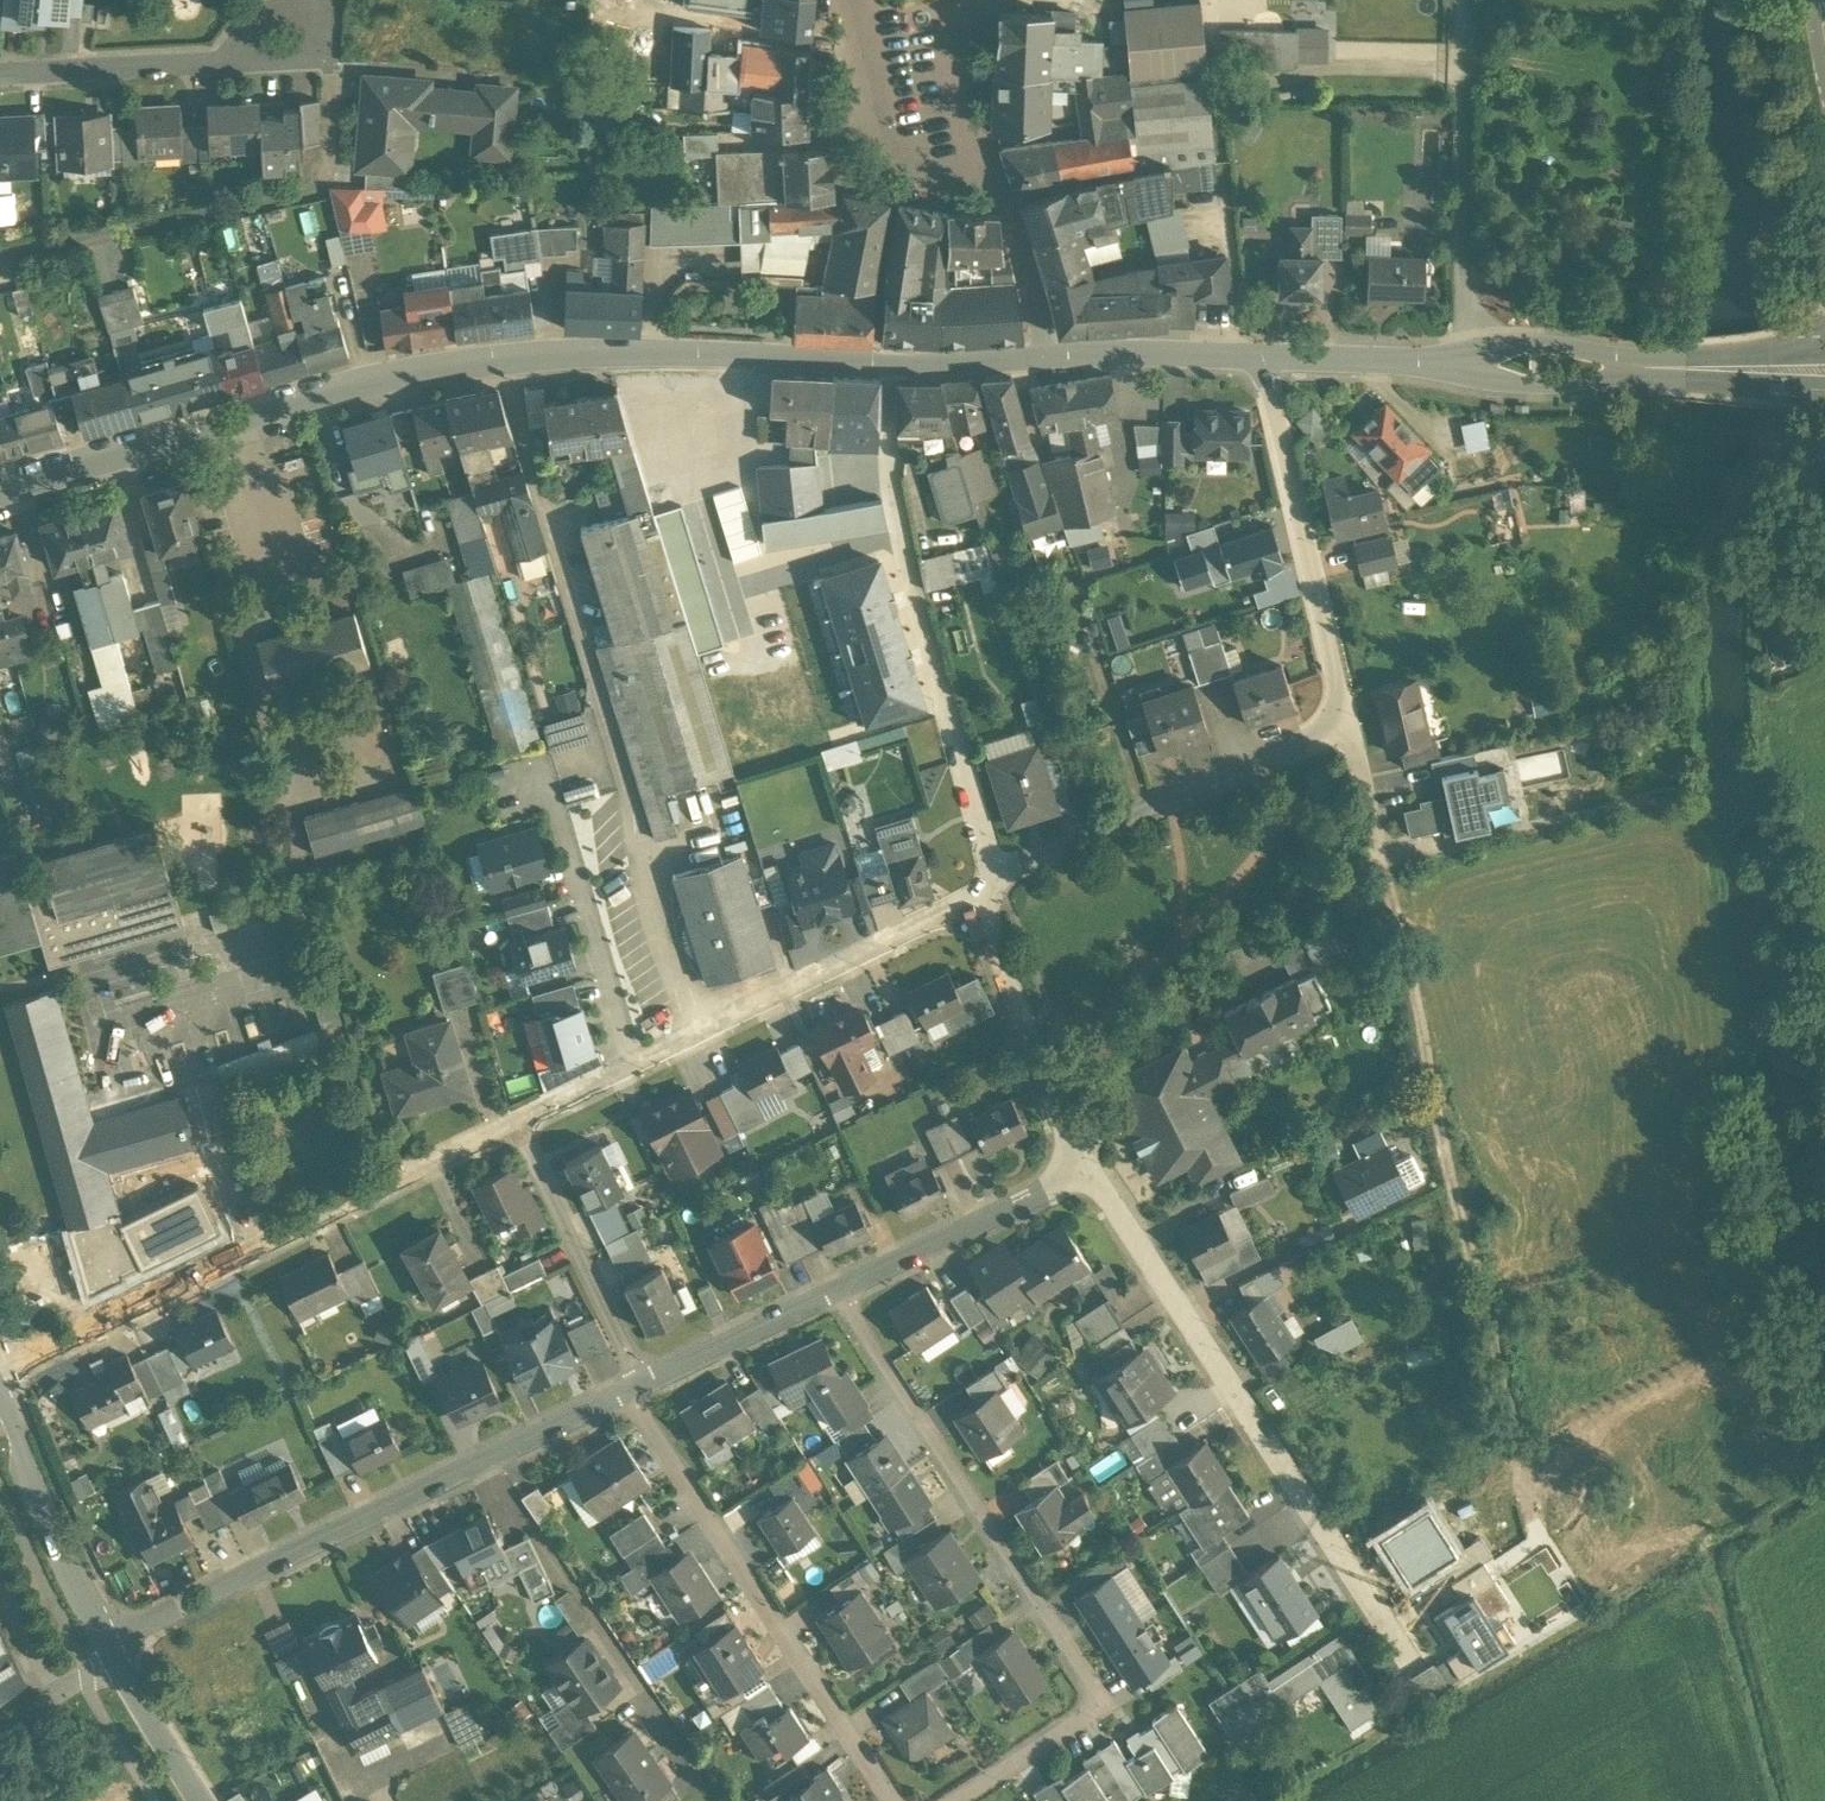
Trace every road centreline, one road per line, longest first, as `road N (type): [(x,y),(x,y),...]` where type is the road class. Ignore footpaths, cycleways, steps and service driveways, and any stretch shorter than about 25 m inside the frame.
road 1 (secondary): [(0,489),(358,384),(462,362),(615,350),(889,358)]
road 2 (residential): [(945,1800),(1102,1698),(833,1291)]
road 3 (residential): [(1086,1164),(1413,1664)]
road 4 (residential): [(117,1638),(644,1378)]
road 5 (residential): [(0,1378),(519,1121)]
road 6 (residential): [(889,358),(893,491),(993,872)]
road 7 (secondary): [(1259,360),(1767,363)]
road 8 (residential): [(644,1378),(651,1429),(902,1800)]
road 9 (residential): [(0,253),(306,191),(325,179),(331,161),(332,54)]
road 10 (residential): [(1346,722),(1450,1164)]
road 11 (residential): [(633,1062),(987,898)]
road 12 (residential): [(1346,722),(993,872)]
road 13 (residential): [(1259,360),(1346,722)]
road 14 (track): [(1469,0),(1467,269),(1475,362)]
road 15 (residential): [(519,1121),(644,1378)]
road 16 (residential): [(987,898),(991,928),(1086,1164)]
road 17 (residential): [(833,1291),(1086,1164)]
road 18 (residential): [(633,1062),(559,802)]
road 19 (tertiary): [(117,1638),(0,1395)]
road 20 (residential): [(1054,359),(985,148)]
road 21 (residential): [(0,71),(219,58)]
road 22 (residential): [(644,1378),(833,1291)]
road 23 (secondary): [(1054,359),(1259,360)]
road 24 (residential): [(869,42),(903,155),(985,148)]
road 25 (tertiary): [(214,1800),(117,1638)]
road 26 (secondary): [(889,358),(1054,359)]
road 27 (residential): [(0,1562),(64,1699)]
road 28 (residential): [(519,1121),(633,1062)]

